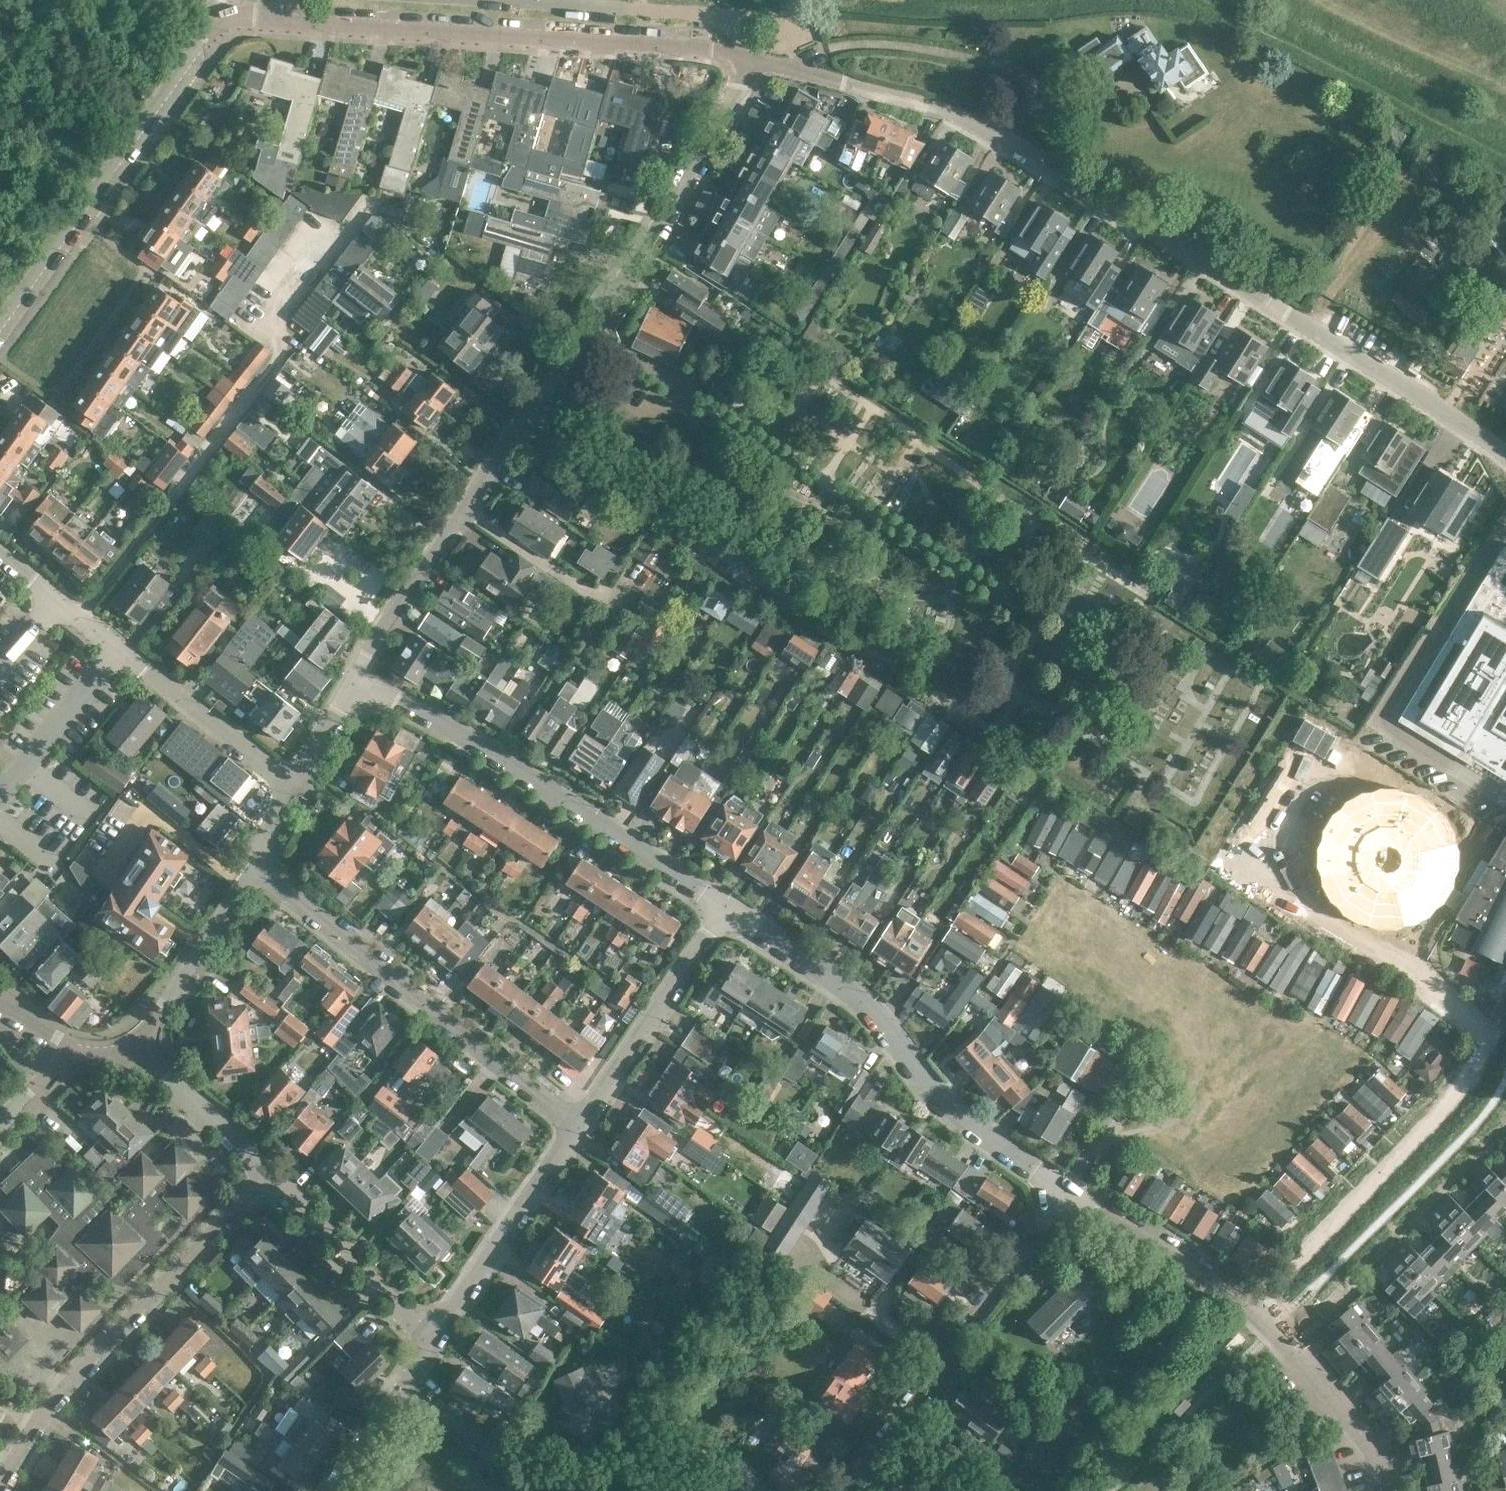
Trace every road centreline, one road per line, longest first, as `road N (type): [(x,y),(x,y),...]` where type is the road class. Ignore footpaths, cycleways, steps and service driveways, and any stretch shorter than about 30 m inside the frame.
road 1 (residential): [(748,58),(221,18),(0,318)]
road 2 (residential): [(1505,453),(992,134),(935,109),(748,58)]
road 3 (residential): [(361,675),(371,638),(652,234),(748,58)]
road 4 (residential): [(1389,1490),(1362,1434),(1251,1307),(1185,1257),(1065,1190)]
road 5 (residential): [(1065,1190),(939,1098),(862,1000),(723,912)]
road 6 (residential): [(723,912),(361,675)]
road 7 (residential): [(571,1131),(258,868)]
road 8 (residential): [(0,1484),(22,1445),(266,1177)]
road 9 (residential): [(293,789),(0,559)]
road 10 (unclassified): [(847,1490),(1065,1190)]
road 11 (residential): [(571,1131),(723,912)]
road 12 (residential): [(433,1345),(571,1131)]
road 13 (residential): [(433,1345),(266,1177)]
road 14 (residential): [(127,1047),(151,1026),(258,868)]
road 15 (residential): [(127,1047),(266,1177)]
road 16 (residential): [(335,1490),(433,1345)]
road 17 (residential): [(293,789),(361,675)]

